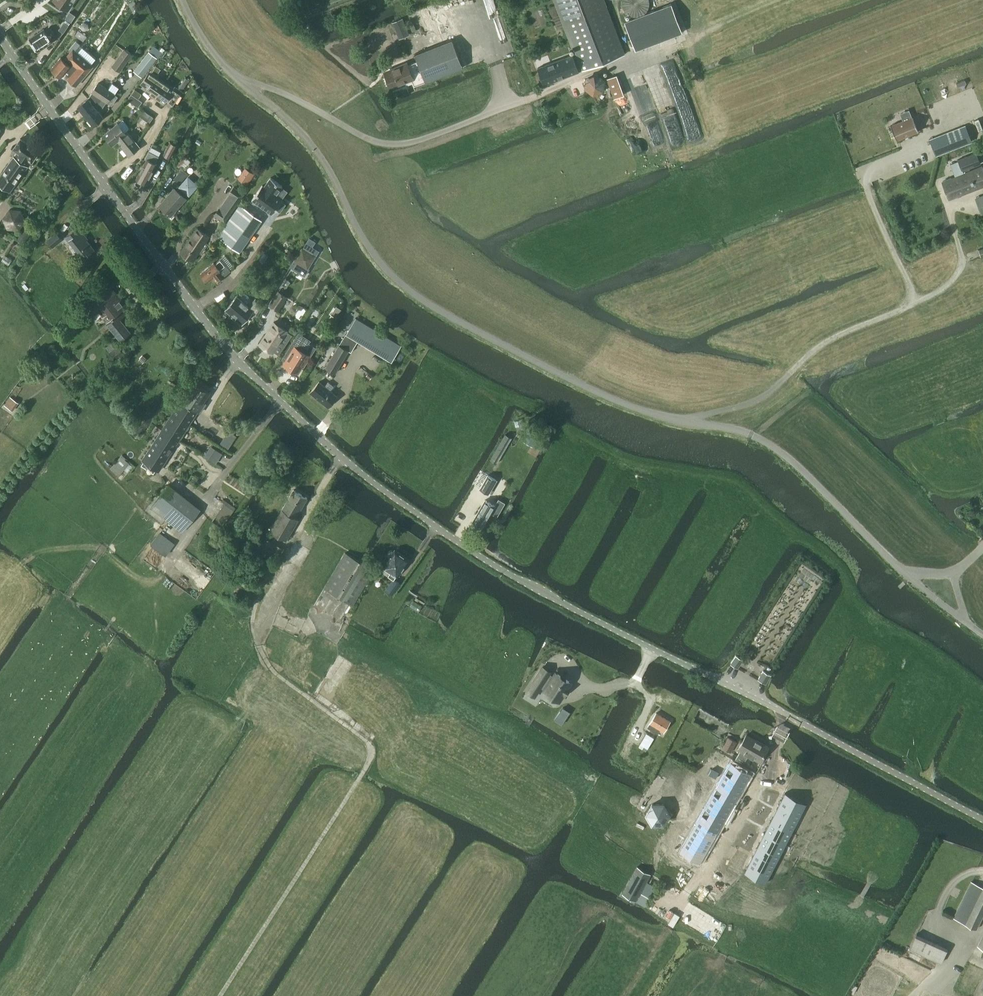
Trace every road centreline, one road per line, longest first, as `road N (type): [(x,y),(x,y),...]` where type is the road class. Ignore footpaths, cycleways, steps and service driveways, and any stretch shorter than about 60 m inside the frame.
road 1 (unclassified): [(982,819),(538,590),(342,459),(208,325),(0,36)]
road 2 (unclassified): [(982,634),(900,569),(776,448),(748,433),(603,395),(453,318),(396,278),(362,236),(317,151),(217,57),(182,0)]
road 3 (track): [(220,995),(370,758),(370,744),(279,676),(259,645),(300,544),(300,526),(327,477)]
road 4 (track): [(644,52),(406,143),(377,142),(240,80)]
road 5 (track): [(685,420),(752,403),(833,338),(946,286),(962,262),(950,204),(982,191)]
road 6 (track): [(906,307),(909,282),(870,199),(870,170),(922,142),(929,125),(979,107)]

